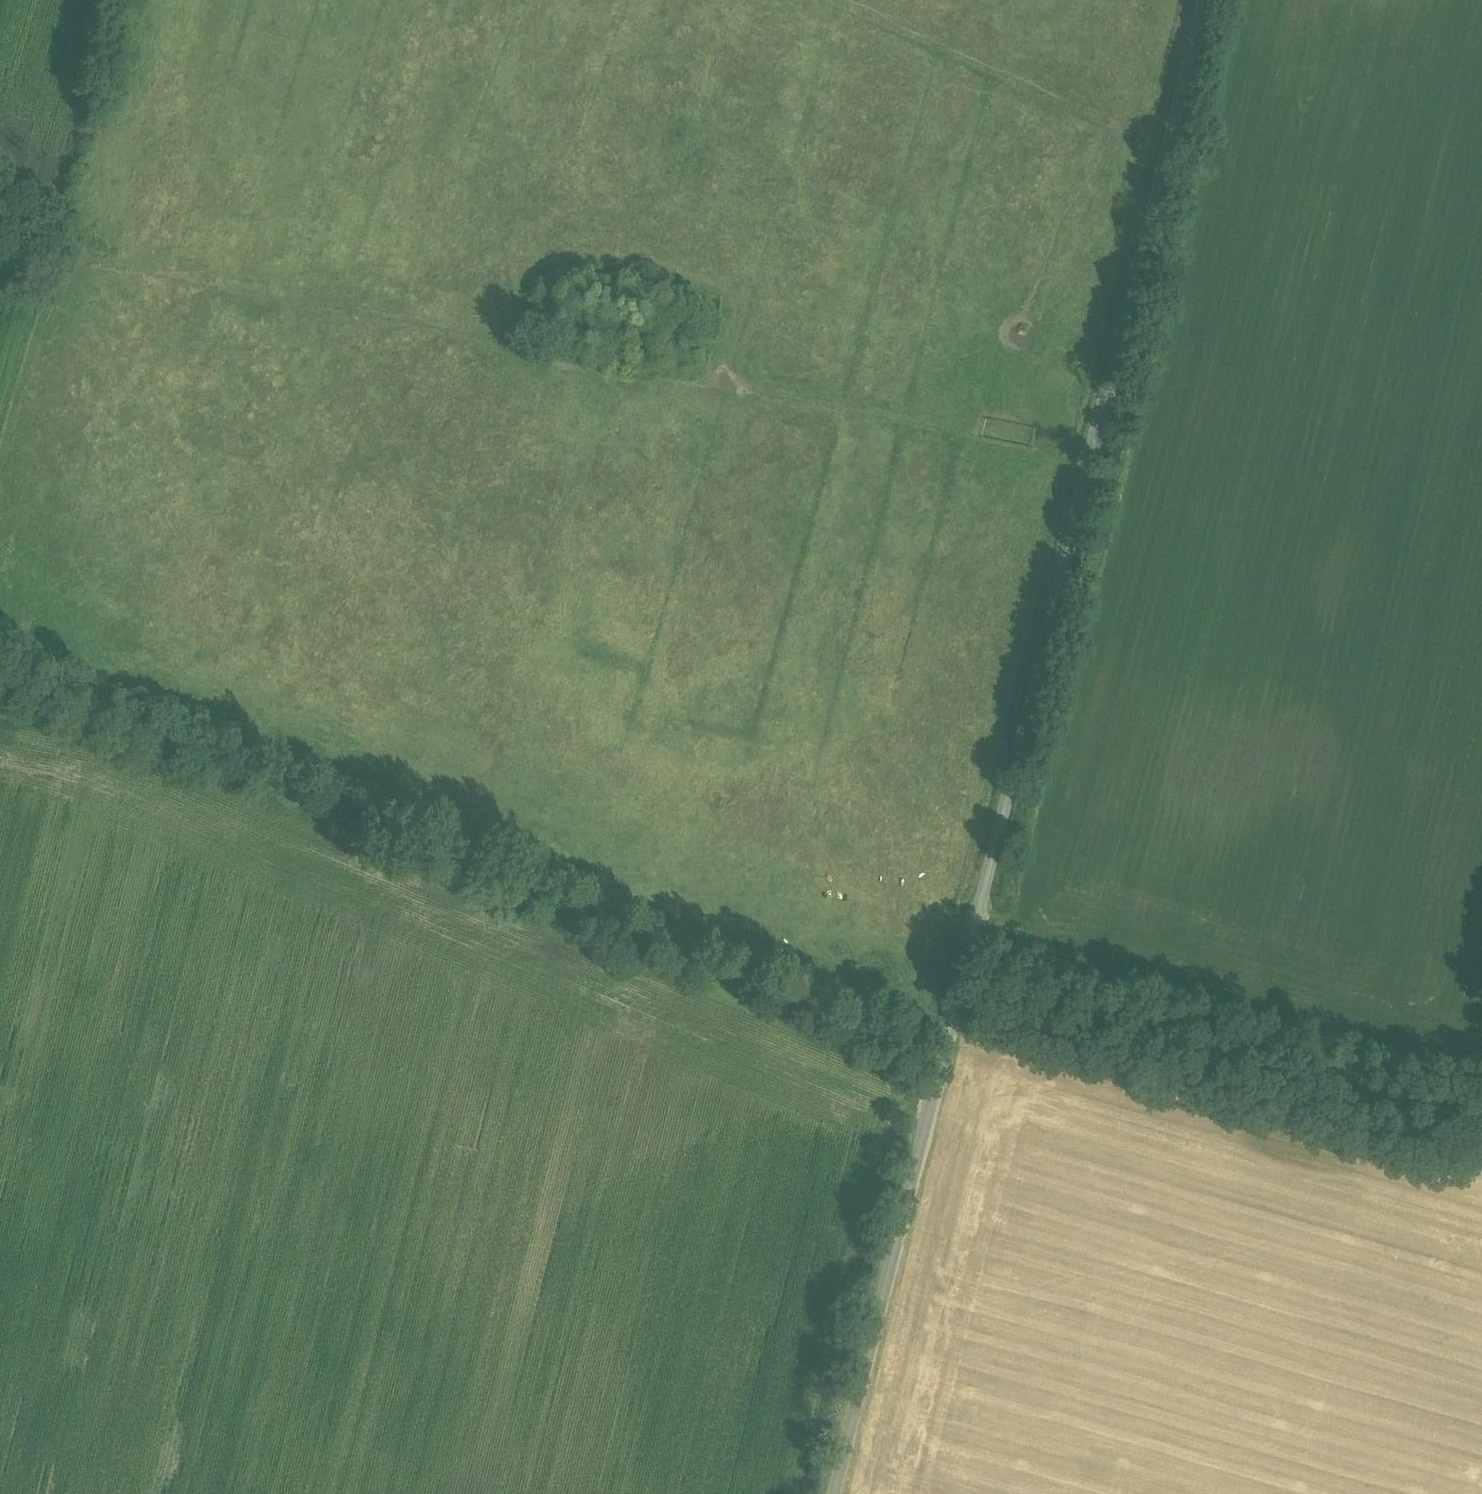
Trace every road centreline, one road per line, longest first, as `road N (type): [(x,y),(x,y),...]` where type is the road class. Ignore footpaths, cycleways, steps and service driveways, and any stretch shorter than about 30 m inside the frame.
road 1 (unclassified): [(1217,0),(1181,165),(935,1053),(827,1493)]
road 2 (track): [(935,1053),(39,673),(0,676)]

